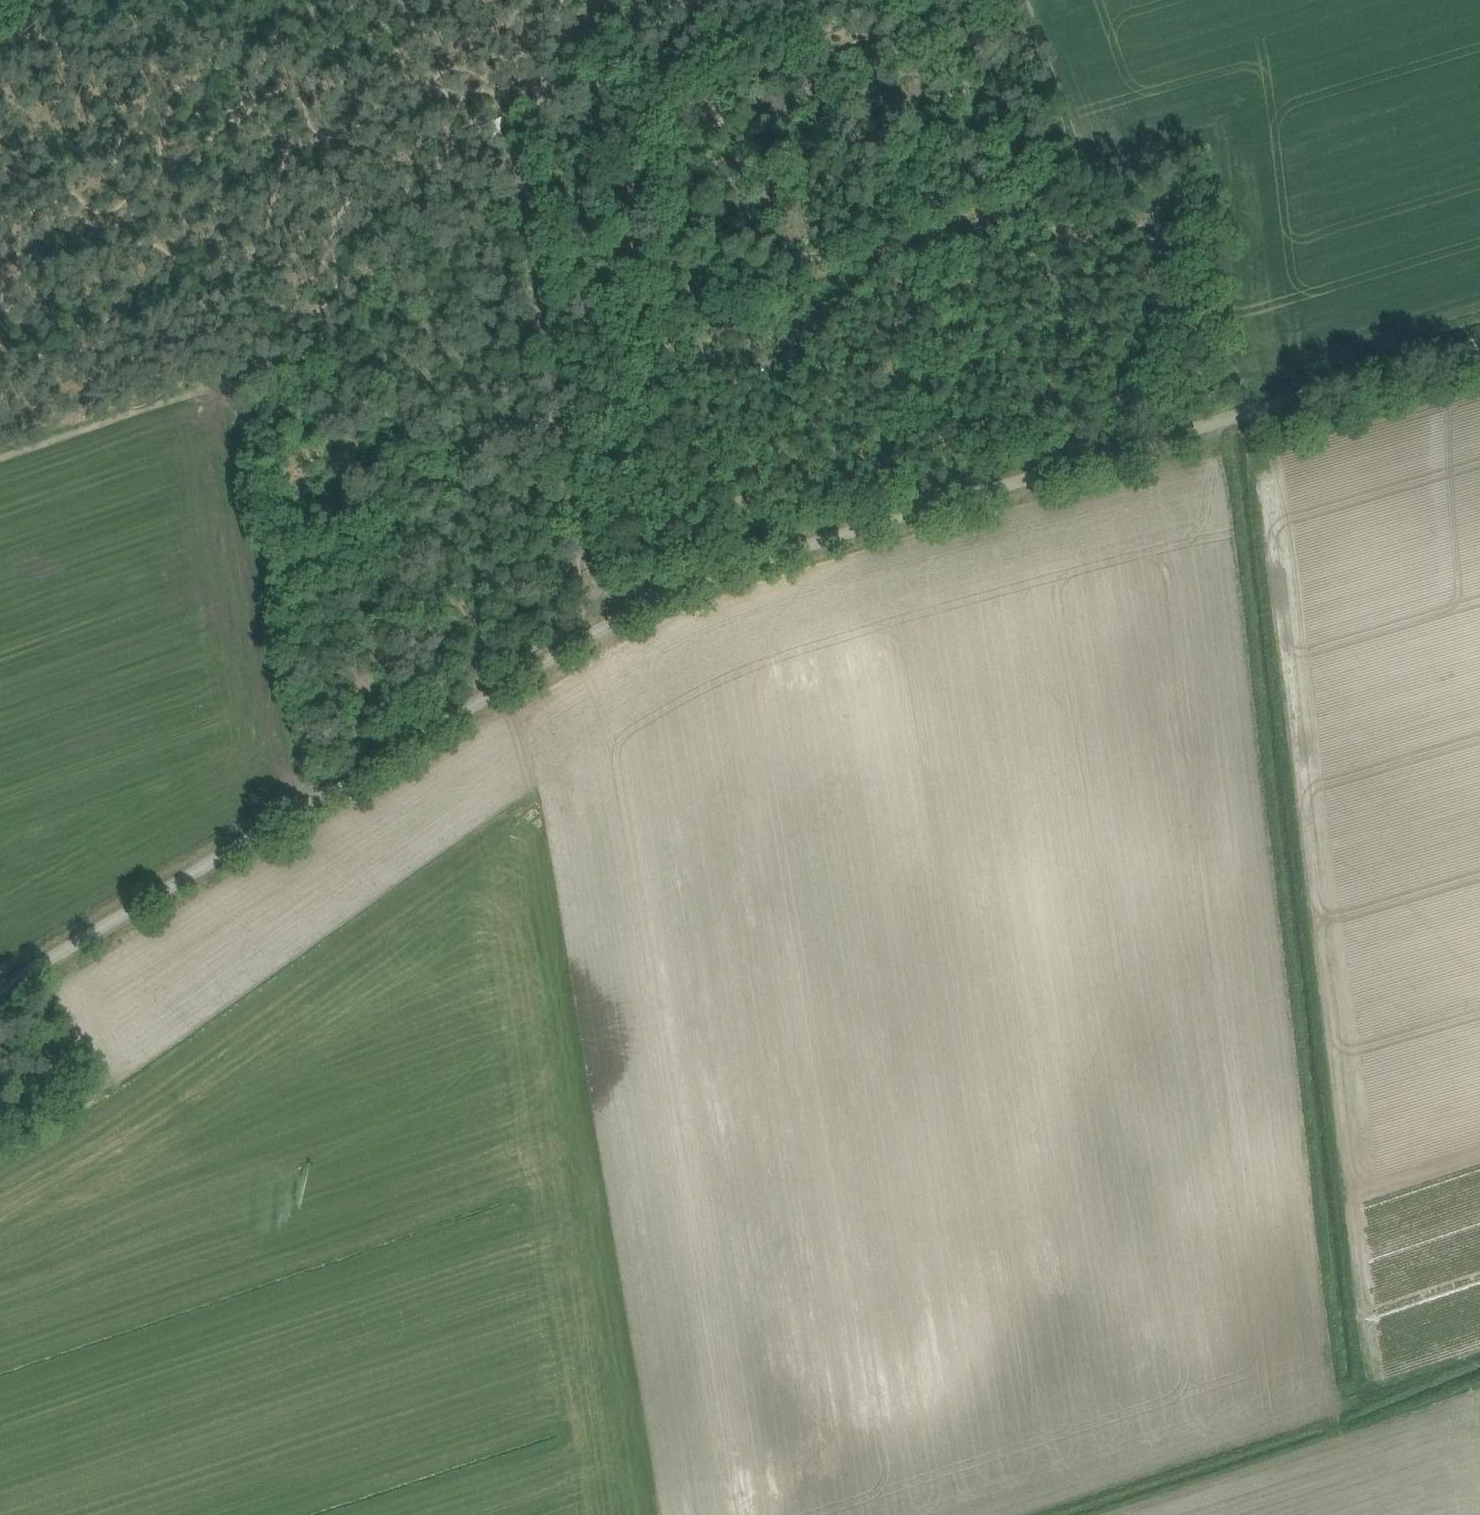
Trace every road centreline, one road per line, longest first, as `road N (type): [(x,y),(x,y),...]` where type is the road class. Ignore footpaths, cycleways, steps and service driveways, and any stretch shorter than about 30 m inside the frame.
road 1 (unclassified): [(0,986),(652,599),(707,576),(1479,343)]
road 2 (track): [(611,622),(525,210),(521,141)]

